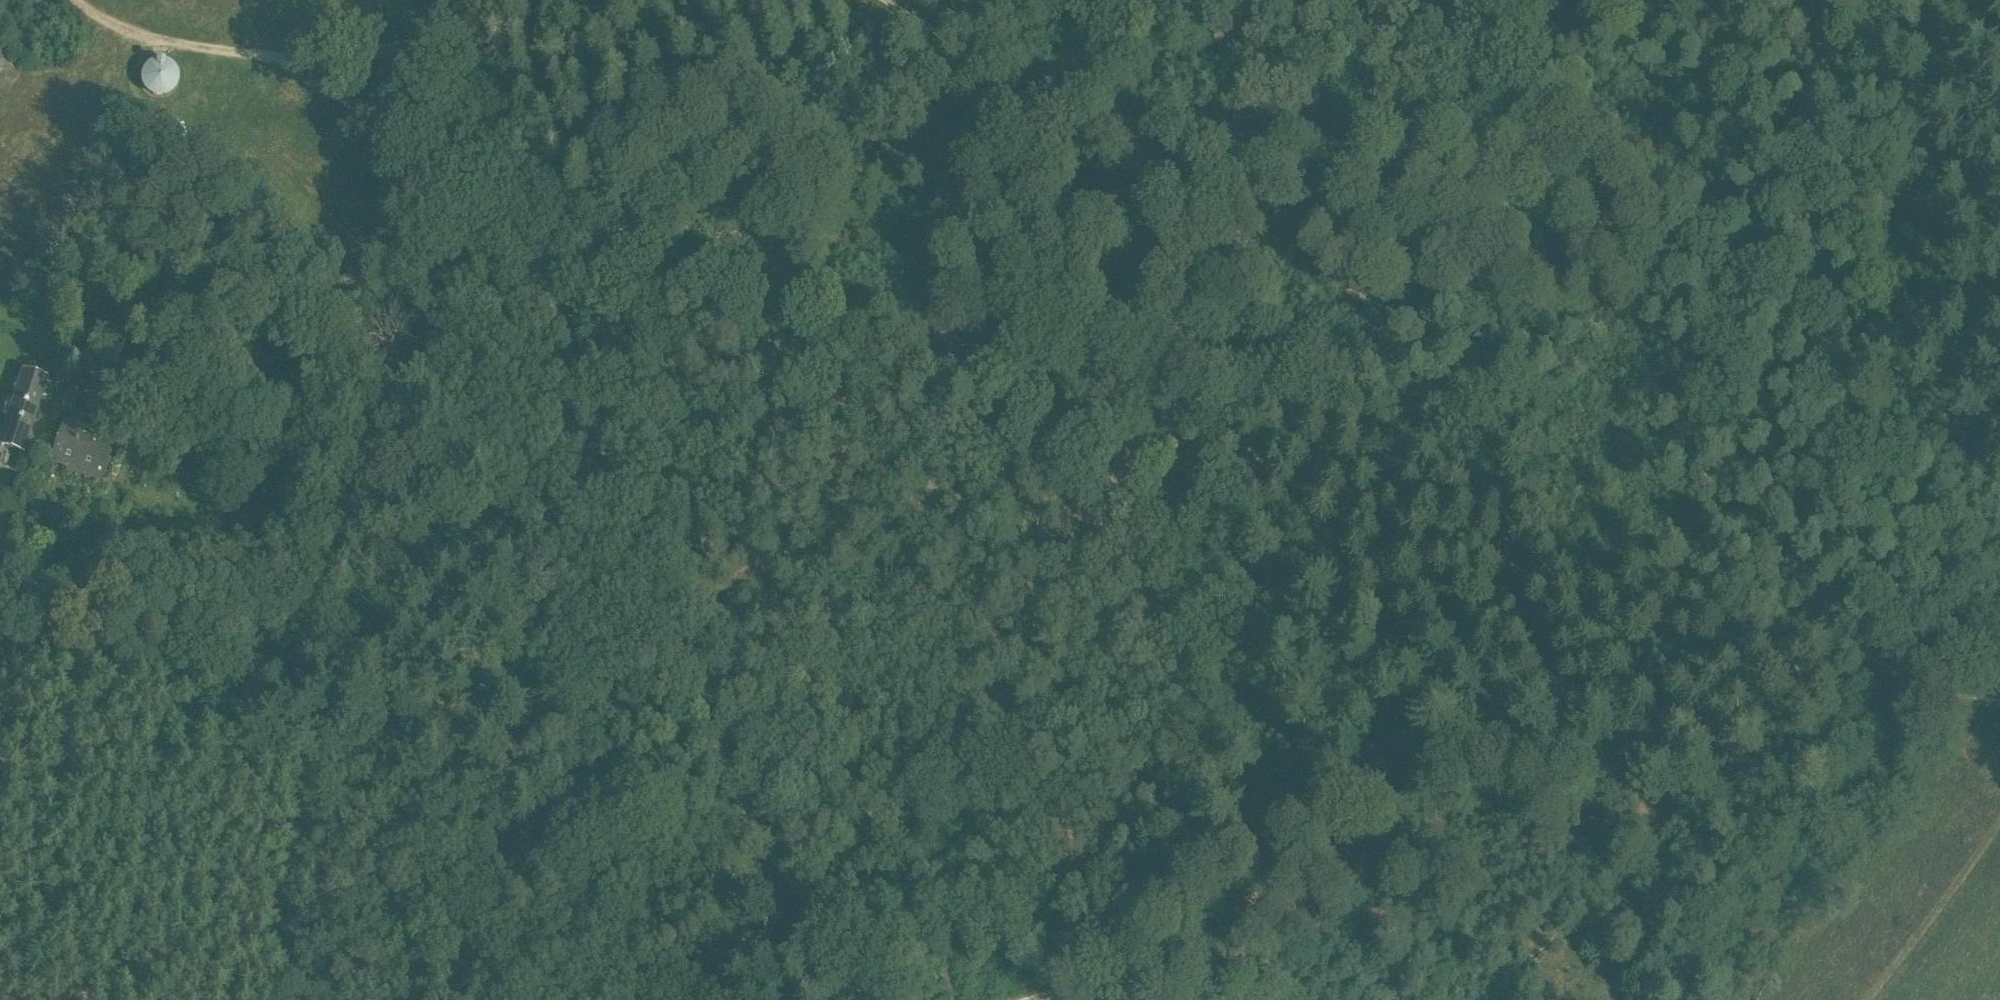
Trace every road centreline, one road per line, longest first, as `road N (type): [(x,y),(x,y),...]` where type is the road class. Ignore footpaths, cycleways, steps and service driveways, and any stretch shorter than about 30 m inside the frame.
road 1 (track): [(861,999),(825,967),(737,808),(457,27)]
road 2 (track): [(535,250),(340,289),(184,348),(159,366),(137,420)]
road 3 (track): [(72,0),(102,28),(193,53),(372,44),(457,27)]
road 4 (track): [(1095,129),(1346,143),(1494,139)]
road 5 (track): [(883,0),(1015,64),(1095,129)]
road 6 (track): [(1494,139),(1502,102),(1489,0)]

